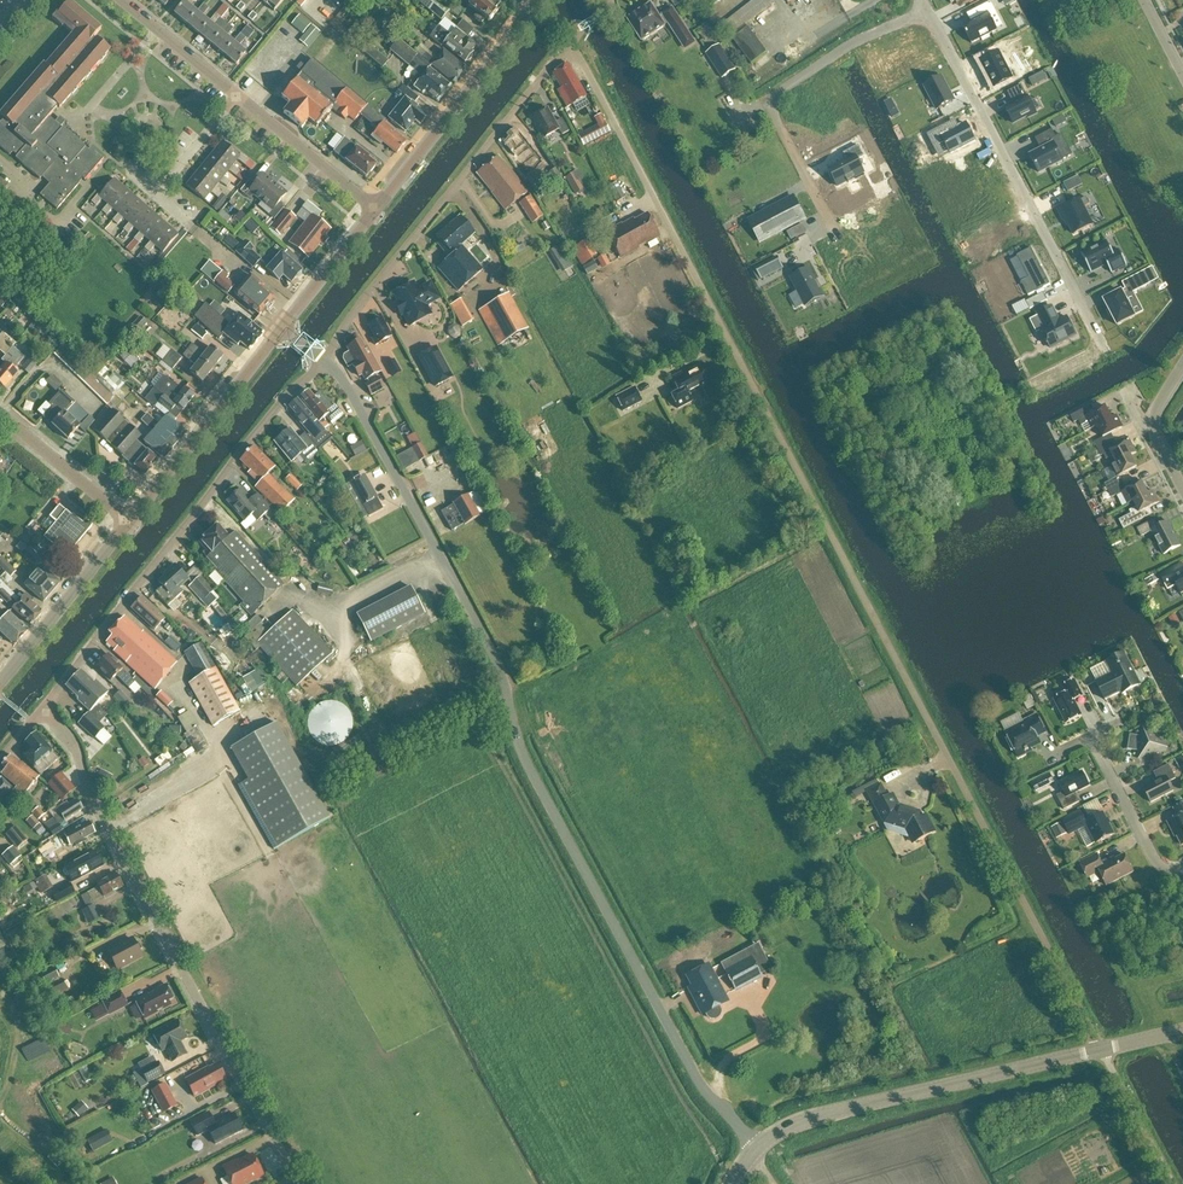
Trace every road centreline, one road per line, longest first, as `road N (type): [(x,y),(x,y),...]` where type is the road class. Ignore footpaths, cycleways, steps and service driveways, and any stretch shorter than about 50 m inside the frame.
road 1 (unclassified): [(1103,1051),(573,46)]
road 2 (unclassified): [(756,1148),(686,1057),(516,742),(505,681),(342,378),(324,362)]
road 3 (residential): [(300,1183),(92,801),(73,743),(43,711)]
road 4 (unclassified): [(43,711),(281,402),(324,362)]
road 5 (unclassified): [(324,362),(364,298),(573,46)]
road 6 (residential): [(1107,352),(927,11)]
road 7 (tertiary): [(1103,1051),(878,1102),(797,1125),(756,1148)]
road 8 (residential): [(927,11),(850,46),(773,103),(834,233)]
road 9 (tertiary): [(374,210),(541,0)]
road 10 (tertiary): [(130,521),(281,328)]
road 11 (tertiary): [(0,685),(130,521)]
road 12 (unclassified): [(374,210),(239,98)]
road 13 (unclassified): [(130,521),(0,416)]
road 14 (residential): [(1182,870),(1159,865),(1092,740)]
road 15 (tertiary): [(281,328),(374,210)]
road 16 (unclassified): [(1173,1183),(1103,1051)]
road 17 (residential): [(1182,496),(1163,460),(1154,416),(1182,367)]
road 18 (residential): [(158,194),(239,98)]

